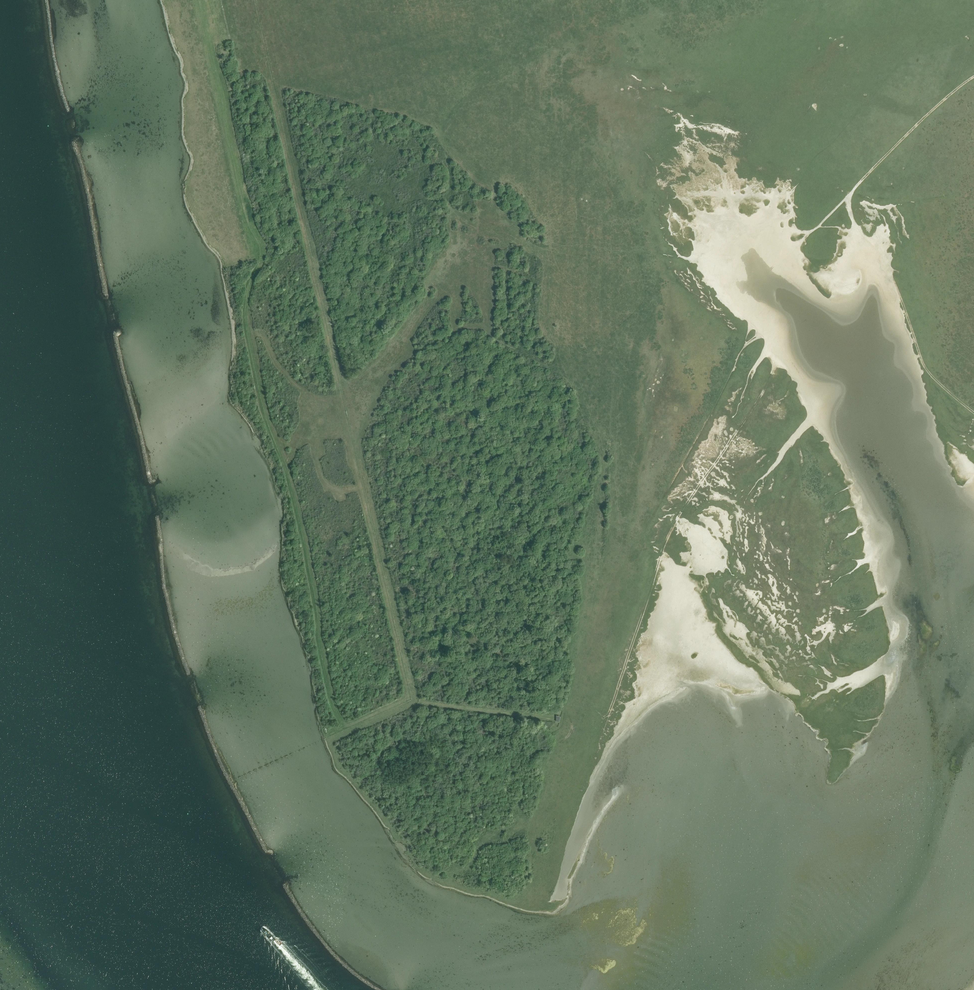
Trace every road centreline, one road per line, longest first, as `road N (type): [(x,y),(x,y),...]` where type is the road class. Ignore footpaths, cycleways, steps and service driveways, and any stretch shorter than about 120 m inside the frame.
road 1 (track): [(329,732),(342,726),(248,340),(246,300),(262,253),(199,0)]
road 2 (track): [(973,412),(923,364),(884,259),(856,226),(848,197),(973,77)]

